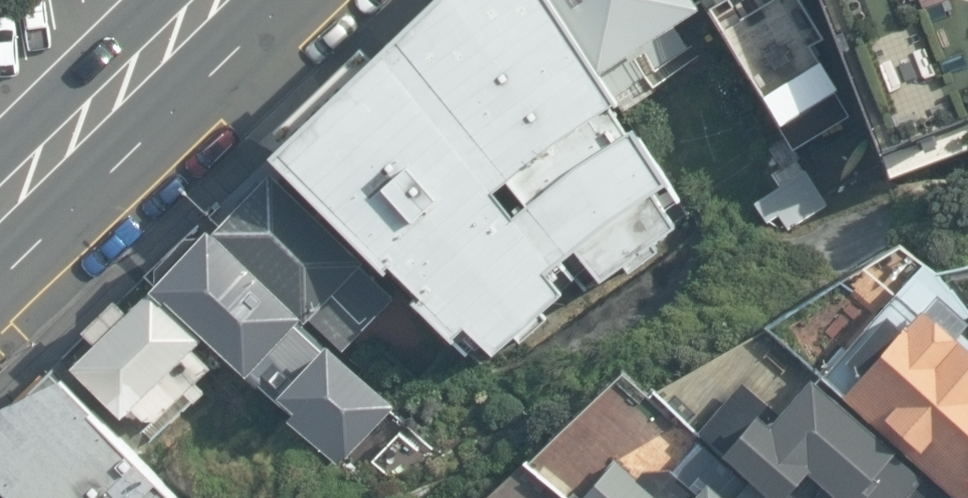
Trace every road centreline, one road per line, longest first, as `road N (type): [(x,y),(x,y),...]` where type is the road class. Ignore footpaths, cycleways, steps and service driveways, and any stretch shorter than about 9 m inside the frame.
road 1 (secondary): [(0,243),(243,0)]

